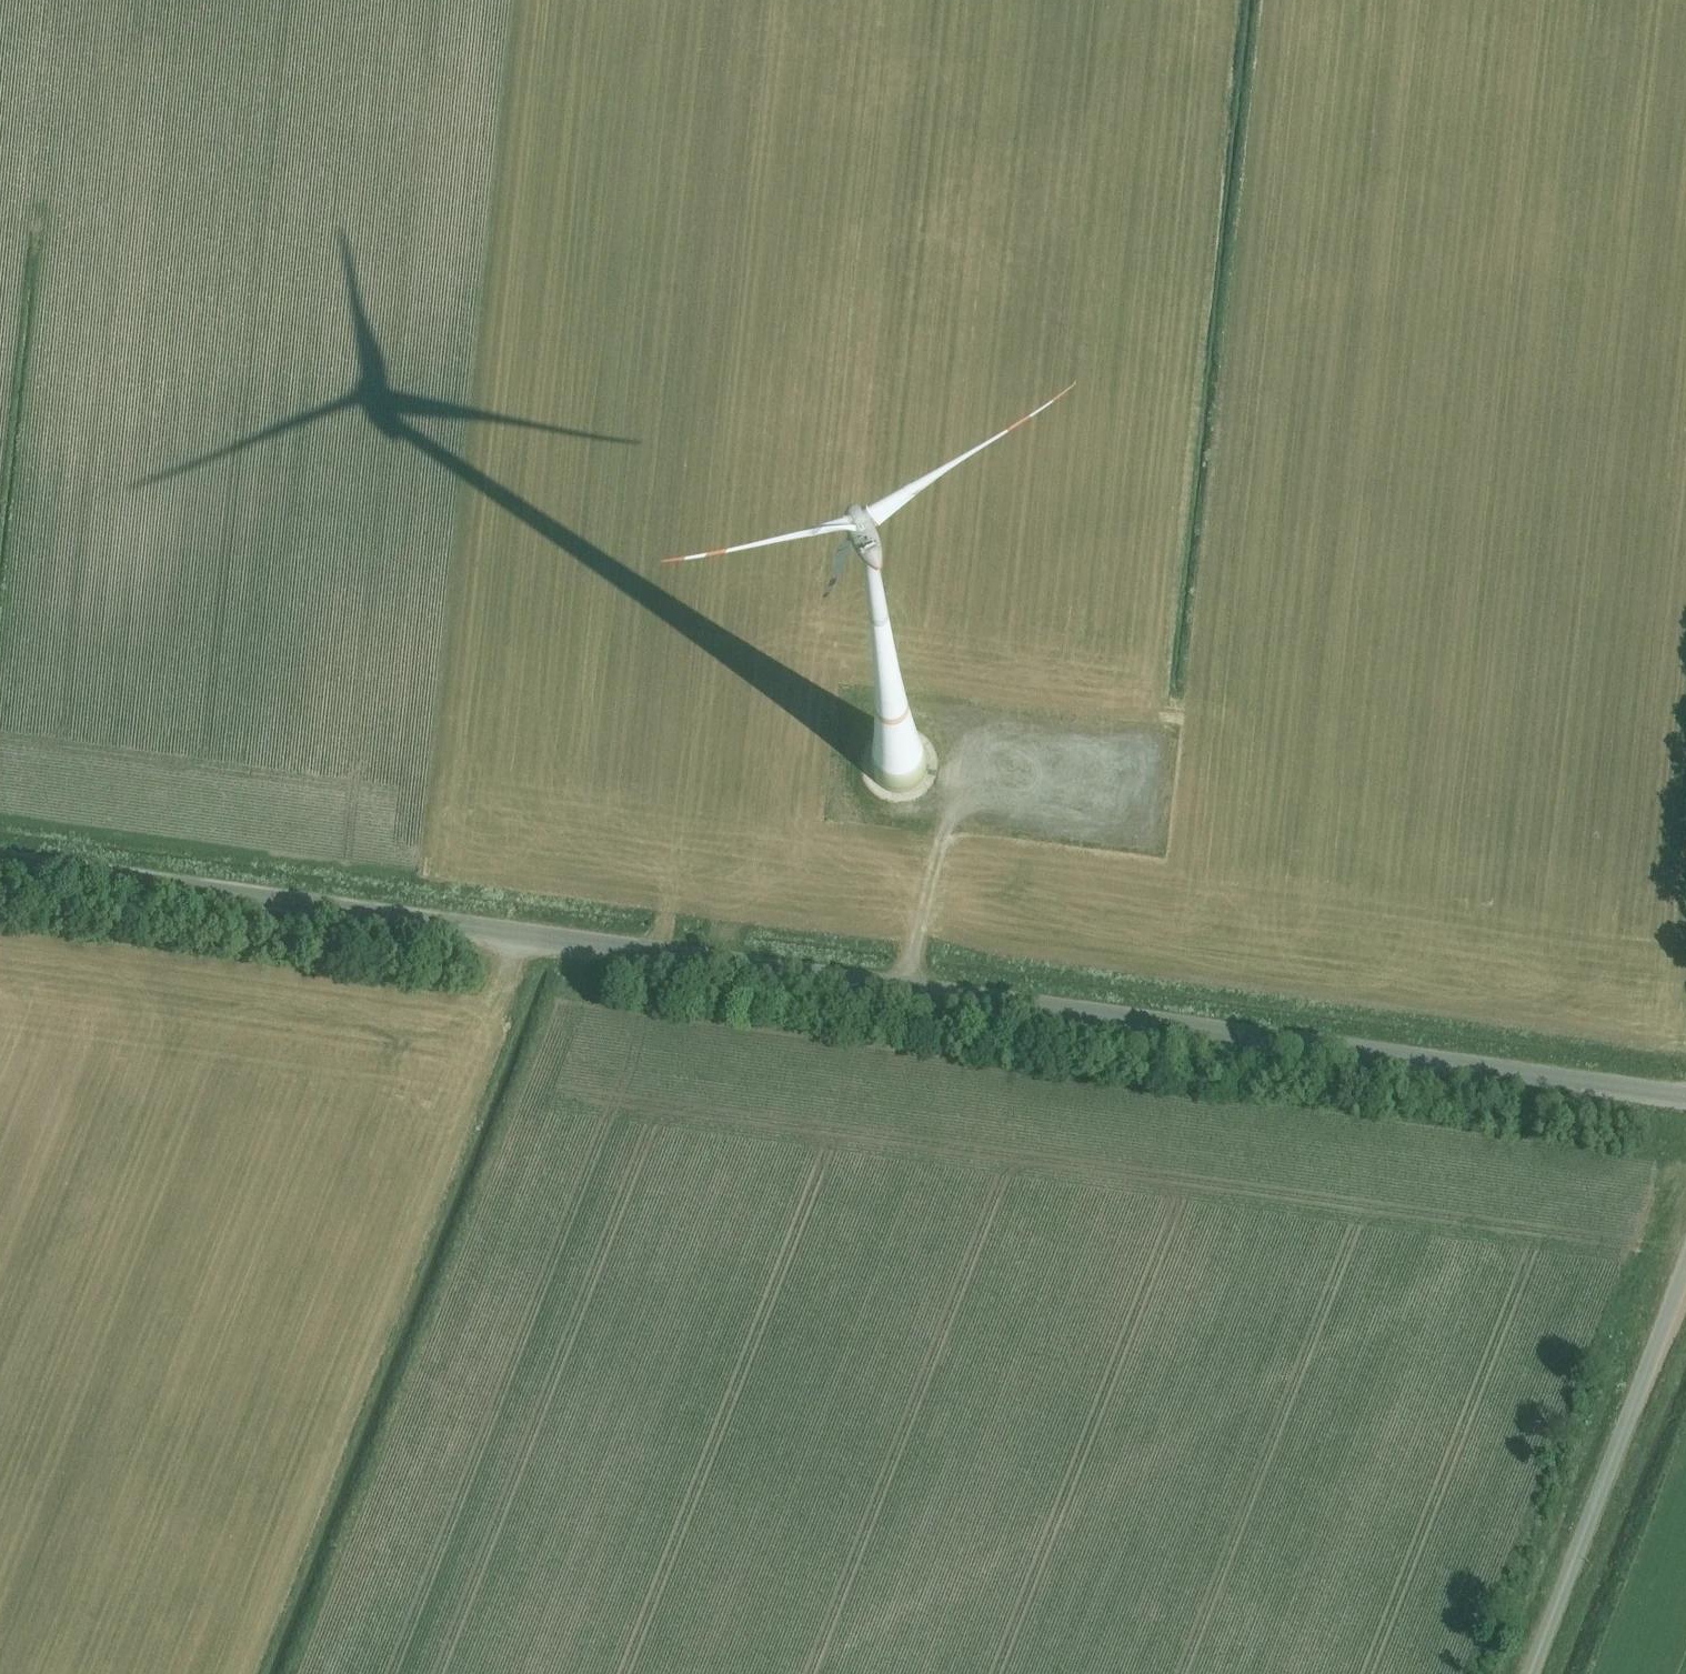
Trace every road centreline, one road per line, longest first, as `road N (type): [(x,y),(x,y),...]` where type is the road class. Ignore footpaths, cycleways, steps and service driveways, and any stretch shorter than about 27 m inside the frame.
road 1 (unclassified): [(0,860),(1685,1095)]
road 2 (unclassified): [(1685,1263),(1527,1673)]

